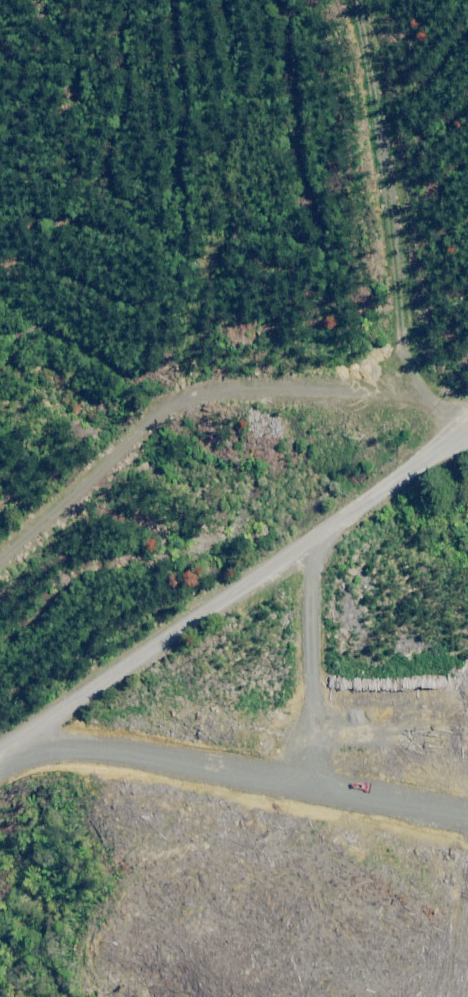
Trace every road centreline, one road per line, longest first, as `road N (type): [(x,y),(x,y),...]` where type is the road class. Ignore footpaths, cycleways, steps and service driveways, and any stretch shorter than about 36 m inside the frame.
road 1 (track): [(467,429),(0,747)]
road 2 (track): [(467,416),(401,387),(181,385),(115,426),(0,540)]
road 3 (track): [(467,816),(129,751),(23,751),(0,761)]
road 4 (track): [(320,529),(312,605),(315,787)]

